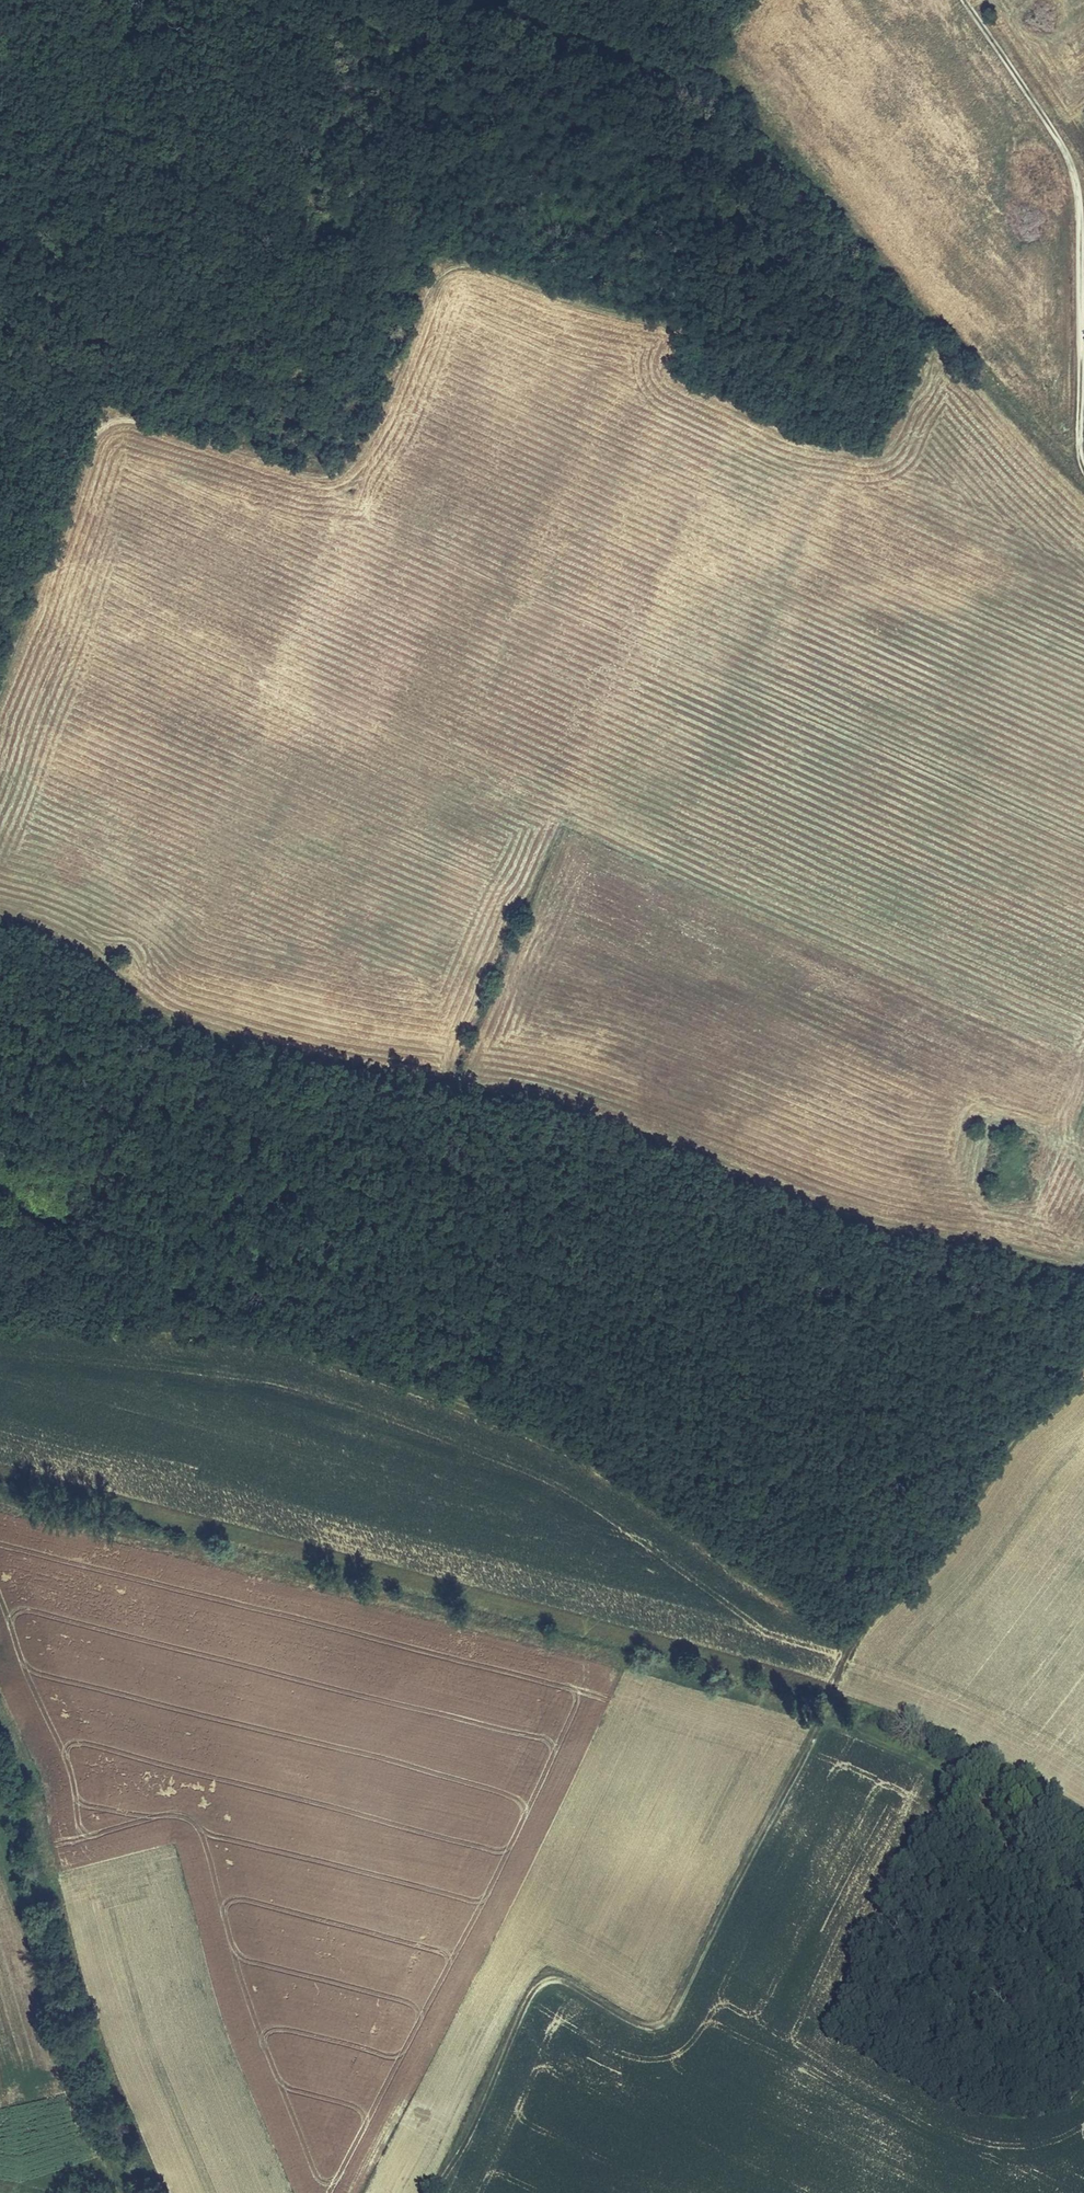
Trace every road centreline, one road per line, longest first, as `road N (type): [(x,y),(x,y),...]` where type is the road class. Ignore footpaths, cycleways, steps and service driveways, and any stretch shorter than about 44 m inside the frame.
road 1 (track): [(1080,455),(1071,457),(957,337),(934,330),(888,341),(822,379),(785,377),(681,322),(468,260),(448,264),(432,282),(350,478),(331,481),(130,414),(100,428),(0,678)]
road 2 (track): [(435,2192),(462,2149),(530,1985),(544,1975),(564,1979),(646,2023),(671,2013),(823,1717),(861,1627),(944,1550),(1020,1434),(1083,1370)]
road 3 (track): [(1083,1261),(877,1222),(558,1108),(218,1031),(132,991),(88,952),(0,916)]
road 4 (track): [(1083,462),(1074,173),(1054,124),(966,0)]

